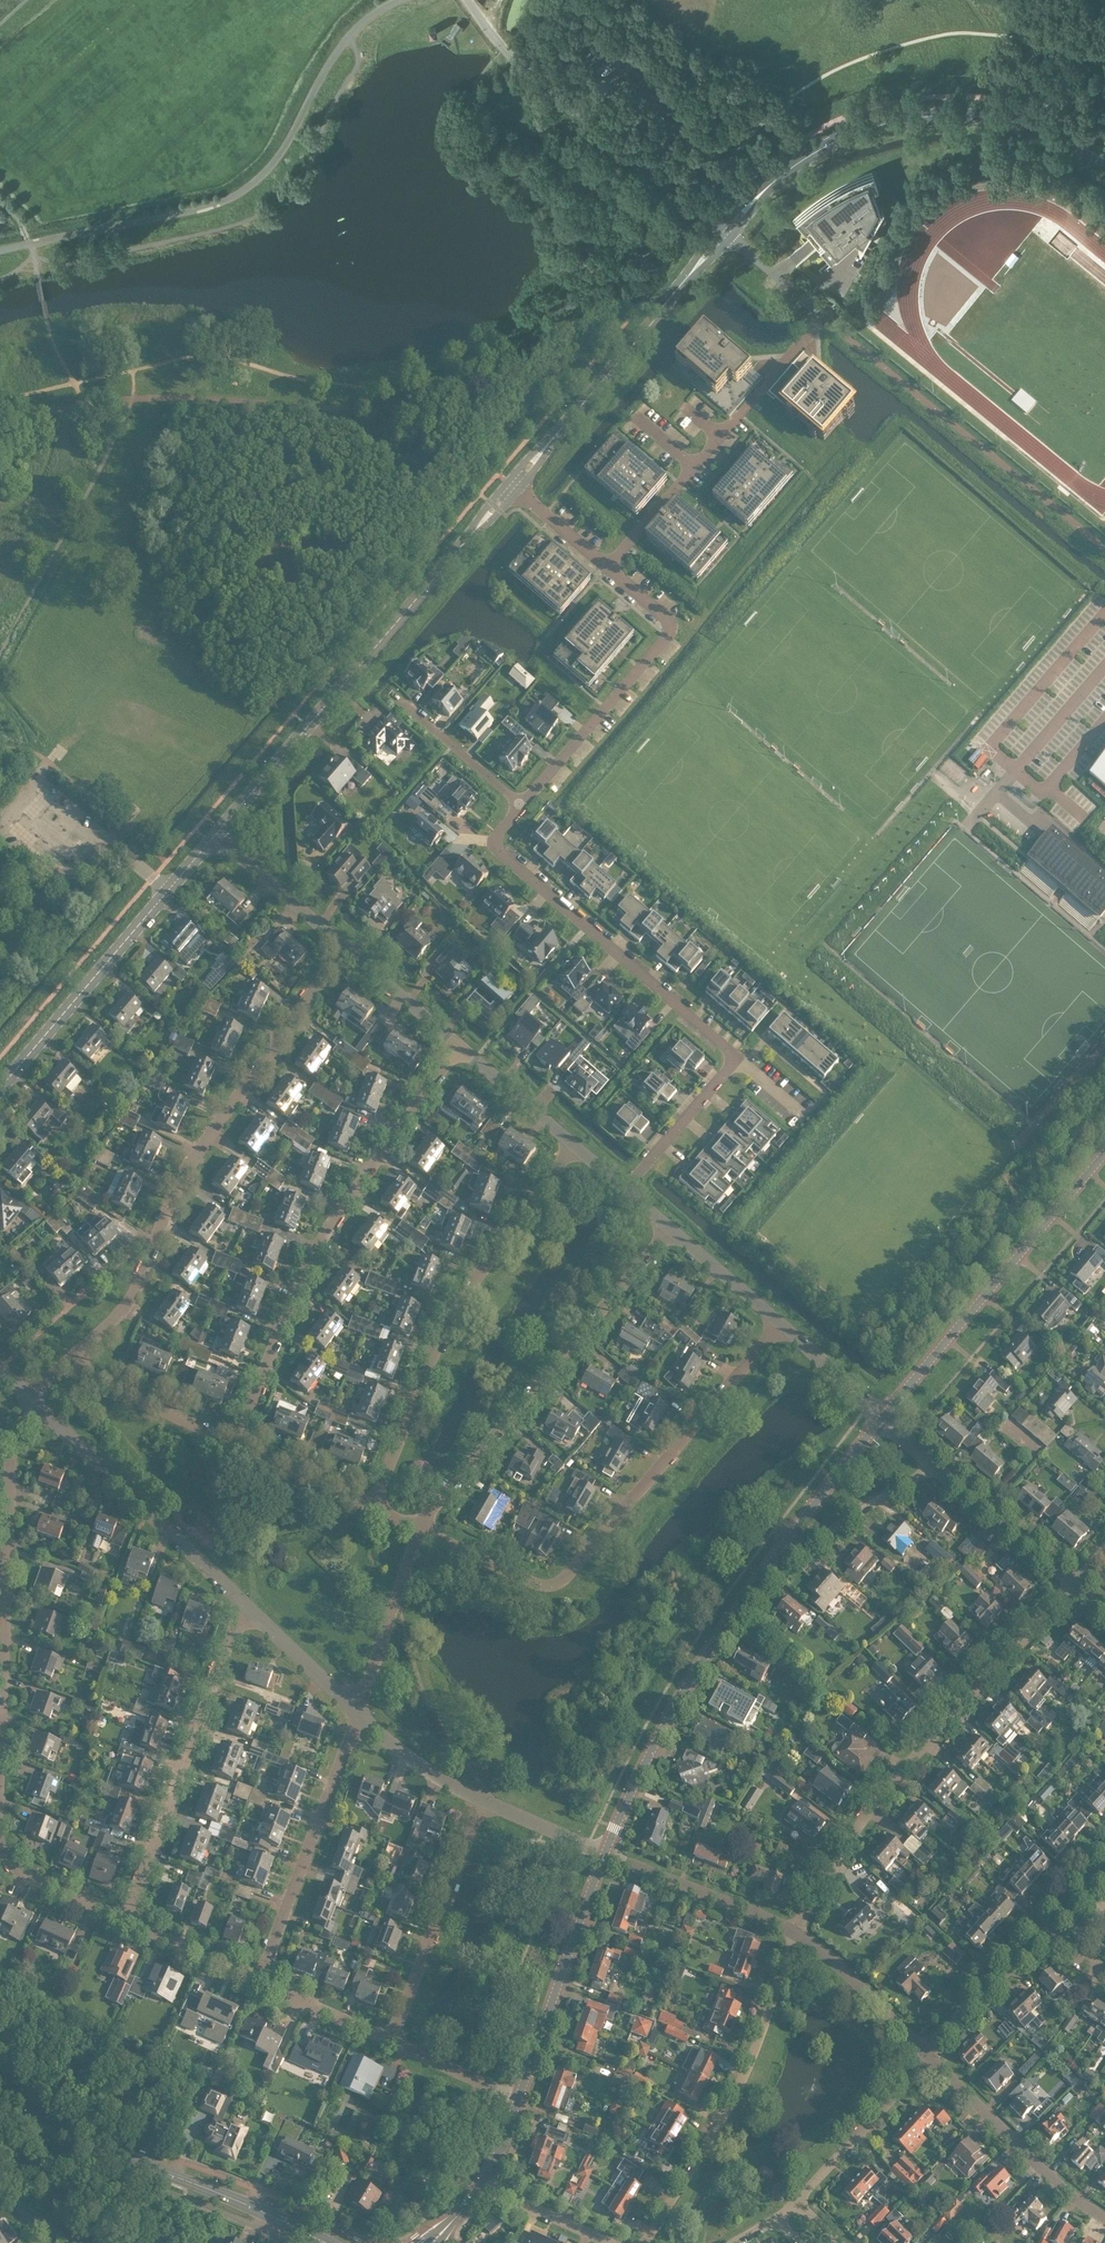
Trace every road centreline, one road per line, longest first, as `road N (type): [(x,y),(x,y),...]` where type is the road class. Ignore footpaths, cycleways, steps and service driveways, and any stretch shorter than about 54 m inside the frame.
road 1 (residential): [(624,1186),(735,1056),(503,853),(497,834),(520,802)]
road 2 (residential): [(419,1527),(529,1581),(548,1584),(566,1576),(771,1316)]
road 3 (tertiary): [(214,835),(512,484)]
road 4 (residential): [(235,1443),(336,1215),(460,1045)]
road 5 (residential): [(792,1924),(868,1809),(984,1671),(1072,1583)]
road 6 (tertiary): [(1104,160),(1007,121),(894,122),(801,161),(722,236)]
road 7 (residential): [(371,1507),(437,1342),(493,1246),(571,1140)]
road 8 (residential): [(419,1527),(669,1223)]
road 9 (residential): [(644,2242),(753,2052),(762,1991),(792,1924)]
road 10 (tertiary): [(329,2242),(0,2114)]
road 11 (tertiary): [(880,1417),(1104,1145)]
road 12 (unclassified): [(722,236),(519,62),(469,0)]
road 13 (residential): [(151,1233),(215,1127),(344,946)]
road 14 (tertiary): [(602,1852),(658,1734),(776,1554)]
road 15 (tertiary): [(0,1090),(214,835)]
road 16 (residential): [(125,1920),(233,1625),(248,1614)]
road 17 (tertiary): [(512,484),(722,236)]
road 18 (residential): [(520,802),(675,623),(609,566)]
road 19 (residential): [(248,1614),(33,1401)]
road 20 (residential): [(258,1980),(356,1714)]
road 21 (tertiary): [(514,2107),(602,1852)]
road 22 (residential): [(389,2040),(481,1799)]
road 23 (residential): [(0,1635),(5,1455),(33,1401)]
road 24 (residential): [(1104,2218),(1040,2171),(927,2056)]
road 25 (residential): [(792,1924),(602,1852)]
road 26 (residential): [(356,1714),(419,1527)]
road 27 (residential): [(695,465),(821,316)]
road 28 (residential): [(801,2203),(927,2056)]
road 29 (residential): [(927,2056),(792,1924)]
road 30 (residential): [(235,1443),(69,1361)]
road 31 (residential): [(1072,1583),(933,1465)]
road 32 (residential): [(776,1554),(933,1465)]
road 33 (tertiary): [(776,1554),(880,1417)]
road 34 (residential): [(344,946),(214,835)]
road 35 (residential): [(520,802),(391,690)]
road 36 (residential): [(927,2056),(1043,1939)]
road 37 (residential): [(151,1233),(129,1289),(69,1361)]
road 38 (residential): [(460,1045),(344,946)]
road 39 (residential): [(481,1799),(397,1750),(356,1714)]
road 40 (residential): [(235,1443),(371,1507)]
road 41 (residential): [(880,1417),(771,1316)]
road 42 (residential): [(125,1920),(21,1872),(0,1846)]
road 43 (residential): [(356,1714),(248,1614)]
road 44 (residential): [(40,1329),(151,1233)]
road 45 (residential): [(571,1140),(460,1045)]
road 46 (residential): [(258,1980),(125,1920)]
road 47 (residential): [(611,2242),(478,2186)]
road 48 (residential): [(389,2040),(258,1980)]
road 49 (residential): [(514,2107),(389,2040)]
road 50 (residential): [(771,1316),(669,1223)]
road 51 (residential): [(609,566),(695,465)]
road 52 (residential): [(602,1852),(481,1799)]
road 53 (residential): [(821,316),(722,236)]
road 54 (residential): [(609,566),(512,484)]

